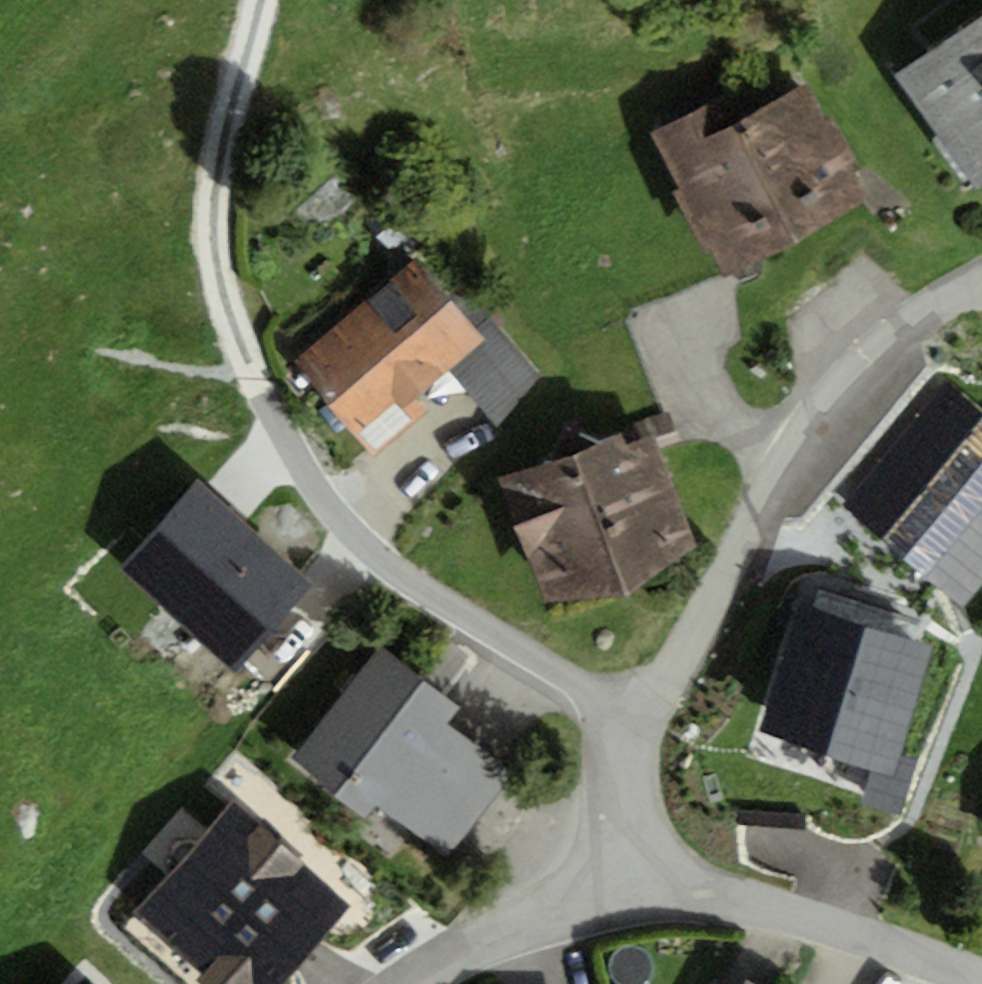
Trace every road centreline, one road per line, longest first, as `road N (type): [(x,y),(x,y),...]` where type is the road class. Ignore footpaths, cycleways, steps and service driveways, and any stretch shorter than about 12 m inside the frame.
road 1 (track): [(621,751),(356,527),(228,307),(223,196),(268,0)]
road 2 (residential): [(620,884),(621,751),(798,438),(835,386),(882,345),(943,301),(981,288)]
road 3 (residential): [(981,983),(706,894),(620,884)]
road 4 (residential): [(620,884),(536,906),(427,983)]

